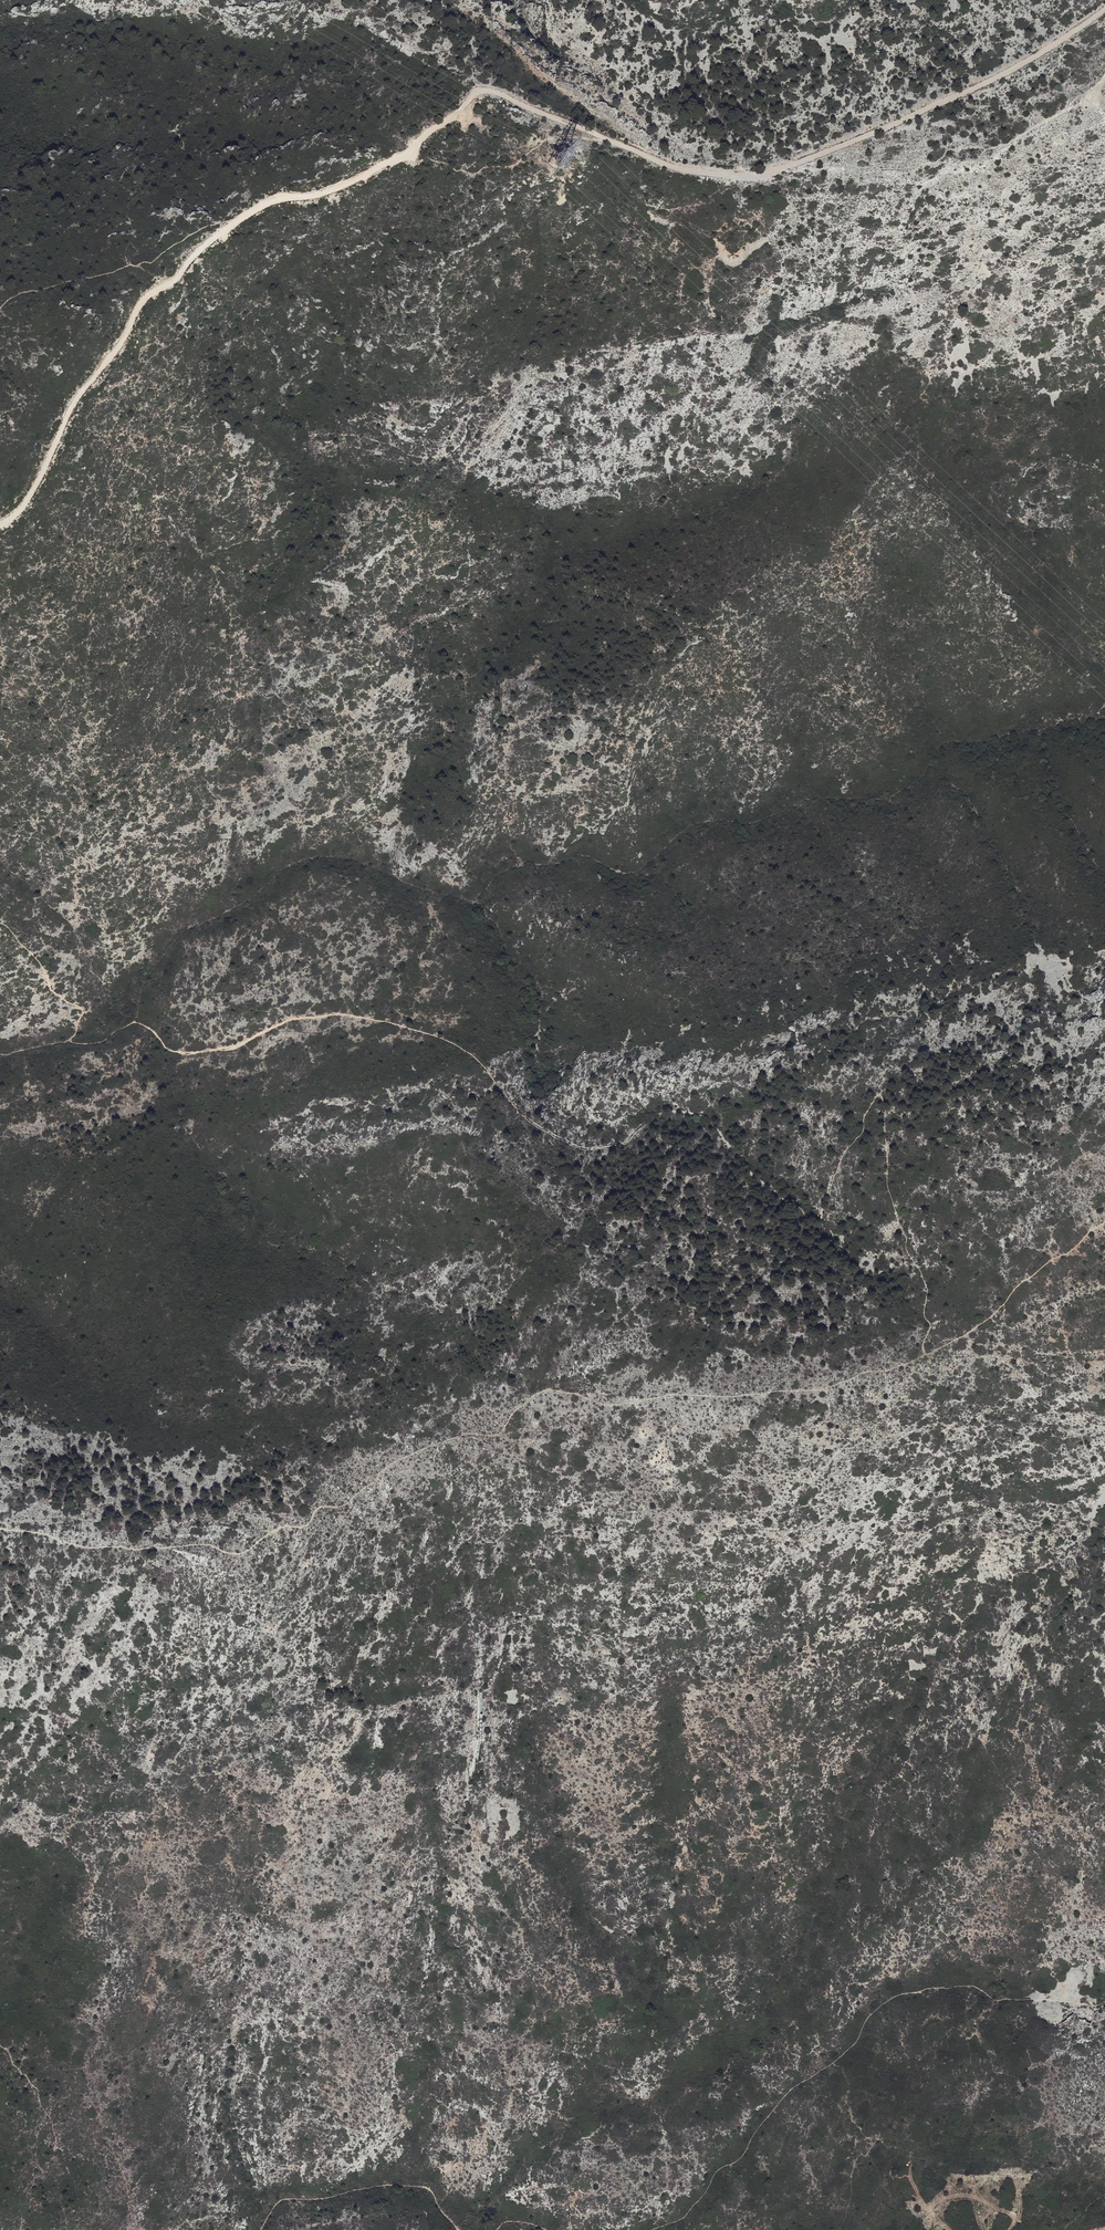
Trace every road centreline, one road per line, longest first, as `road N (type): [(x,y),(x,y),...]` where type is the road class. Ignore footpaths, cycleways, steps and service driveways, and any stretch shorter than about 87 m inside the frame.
road 1 (track): [(0,523),(25,502),(74,400),(148,296),(254,210),(340,187),(413,148),(481,90),(502,92),(670,166),(754,175),(888,126),(1023,62),(1104,9)]

